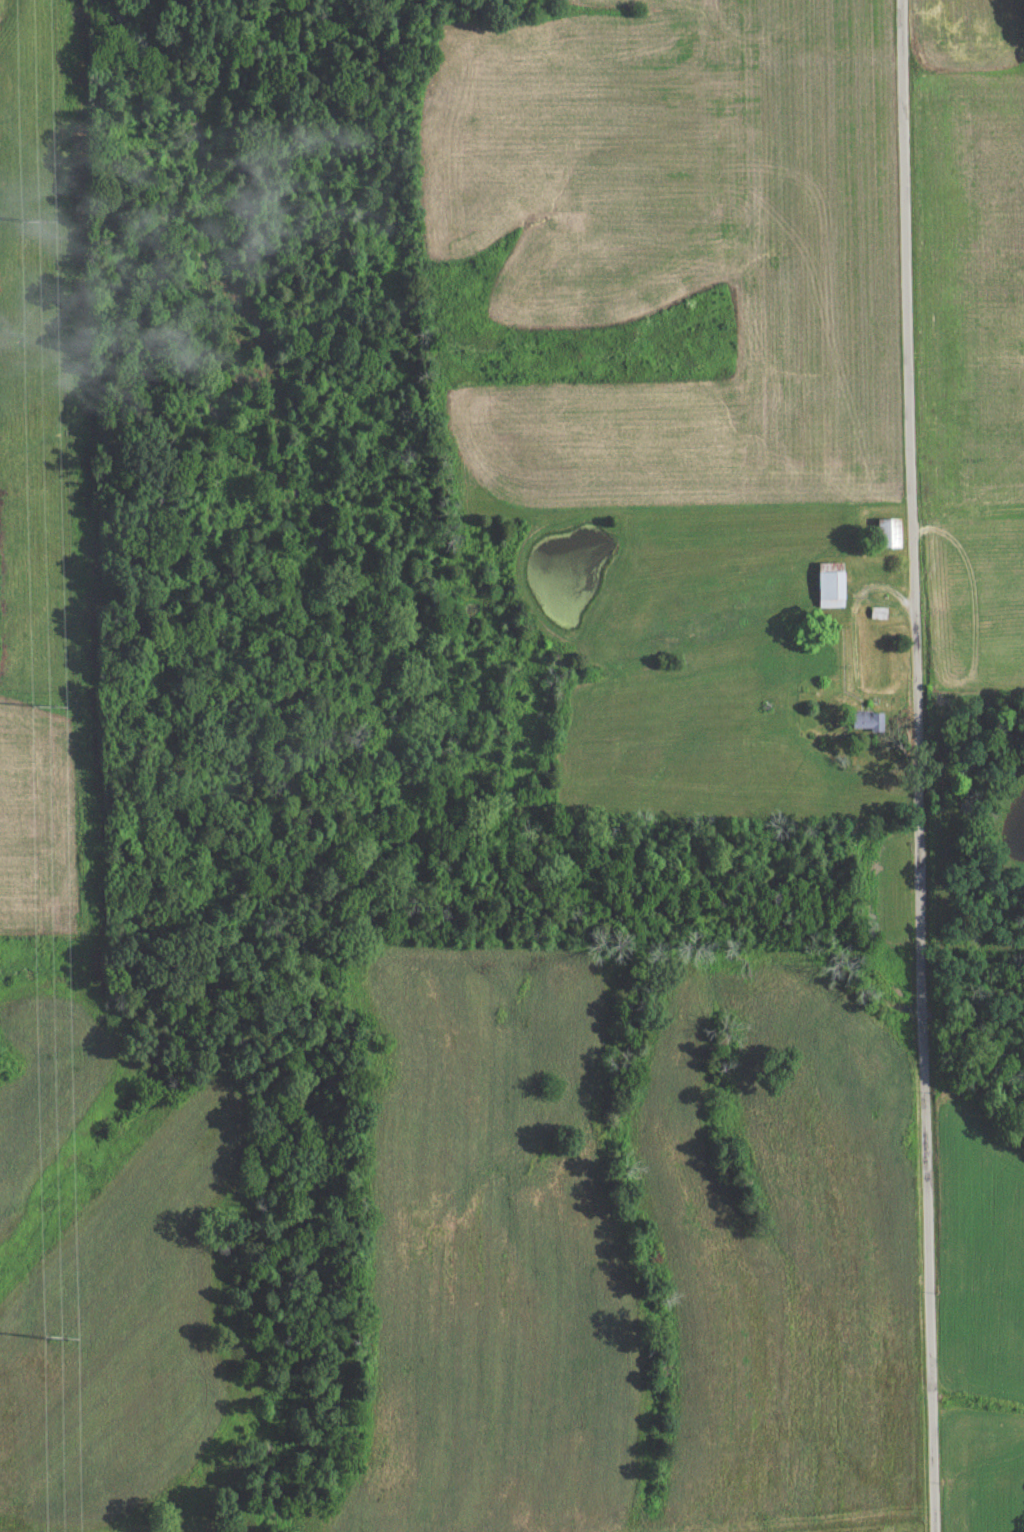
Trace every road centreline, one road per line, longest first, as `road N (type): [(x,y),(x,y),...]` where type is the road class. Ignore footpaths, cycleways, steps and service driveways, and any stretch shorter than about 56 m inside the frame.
road 1 (residential): [(935,1531),(903,0)]

